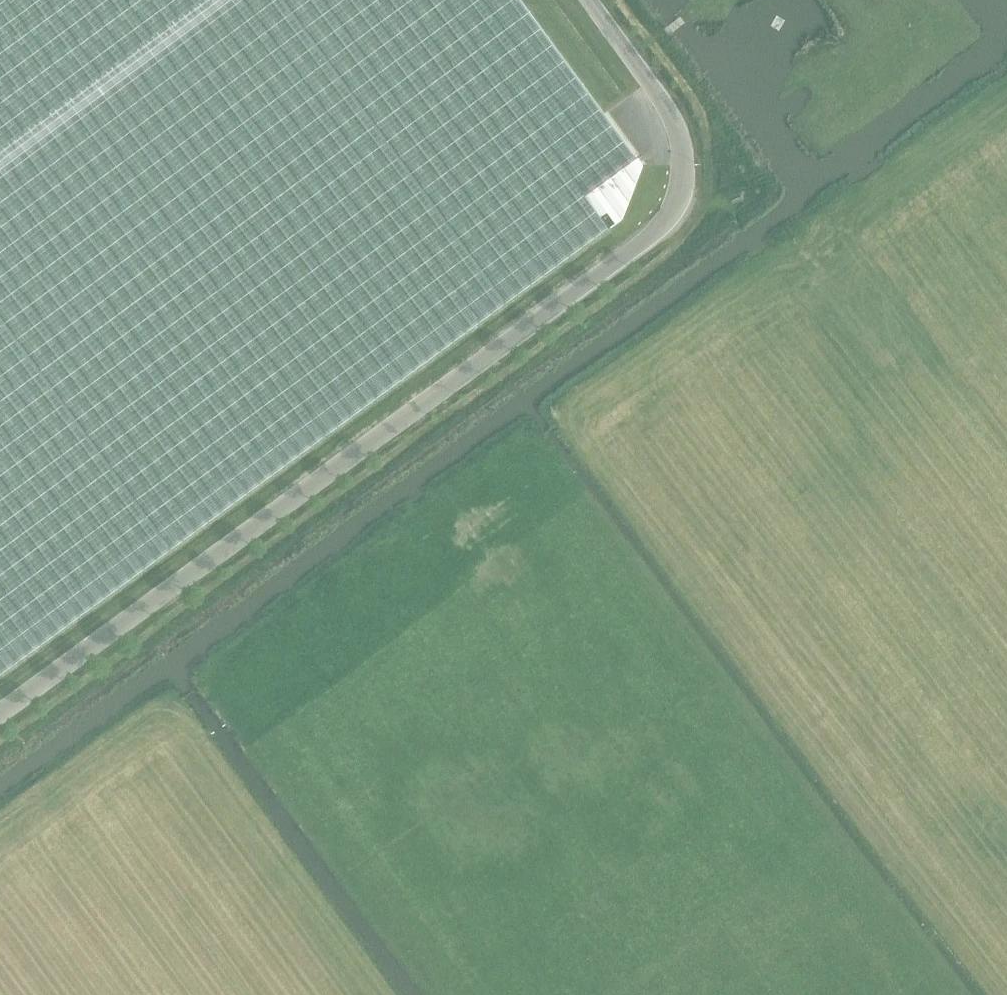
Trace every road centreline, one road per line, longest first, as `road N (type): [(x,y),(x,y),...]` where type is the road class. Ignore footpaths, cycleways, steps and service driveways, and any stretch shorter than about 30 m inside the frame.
road 1 (tertiary): [(0,708),(664,221),(680,184),(681,131),(588,0)]

